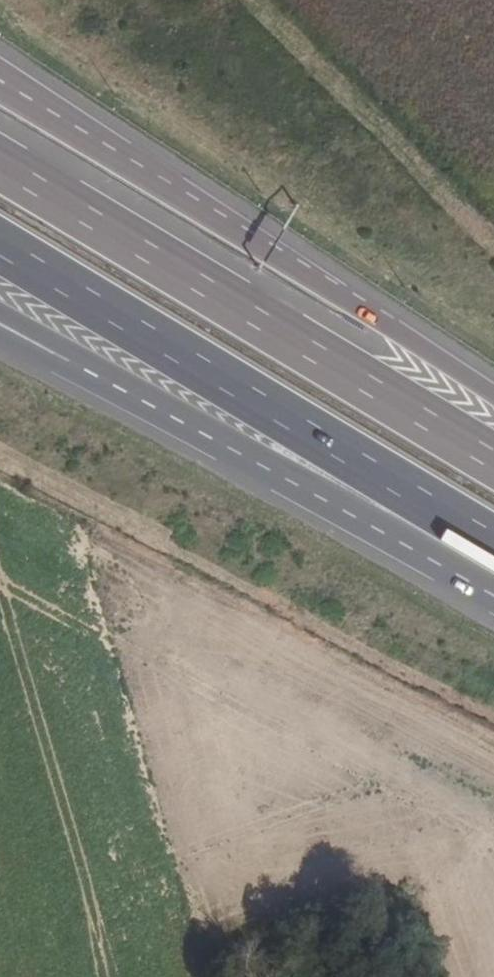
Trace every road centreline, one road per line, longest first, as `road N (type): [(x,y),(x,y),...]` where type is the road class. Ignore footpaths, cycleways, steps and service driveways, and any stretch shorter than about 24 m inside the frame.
road 1 (motorway): [(493,394),(0,92)]
road 2 (motorway): [(0,246),(493,544)]
road 3 (motorway): [(493,453),(0,157)]
road 4 (motorway): [(69,359),(493,553)]

